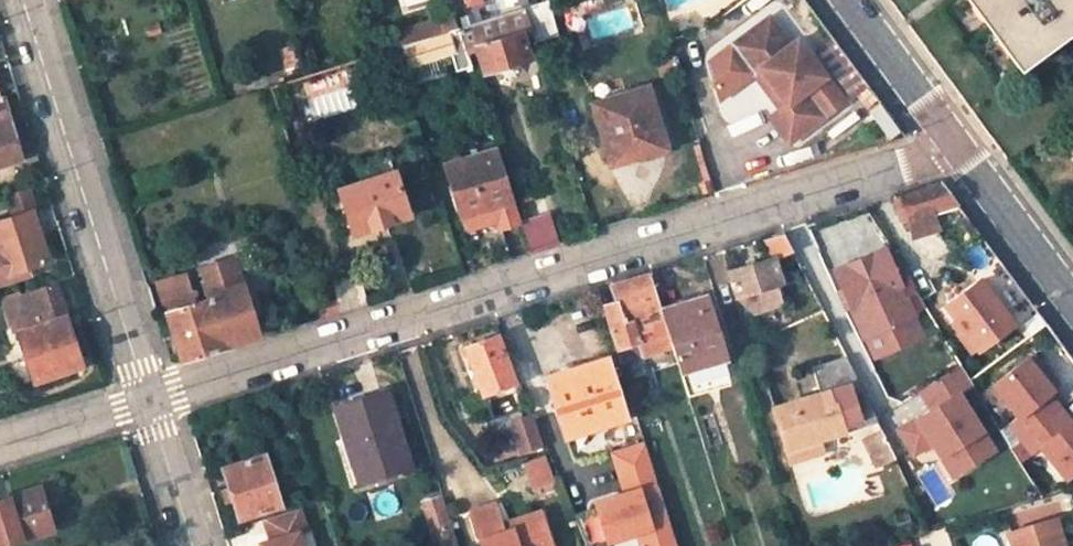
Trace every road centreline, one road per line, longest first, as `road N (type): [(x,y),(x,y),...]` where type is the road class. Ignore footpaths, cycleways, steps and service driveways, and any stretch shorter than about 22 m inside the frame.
road 1 (residential): [(148,401),(966,146)]
road 2 (unclassified): [(24,0),(148,401)]
road 3 (tertiary): [(1072,299),(966,146)]
road 4 (tertiary): [(966,146),(854,0)]
road 5 (residential): [(0,445),(148,401)]
road 6 (unclassified): [(148,401),(193,545)]

